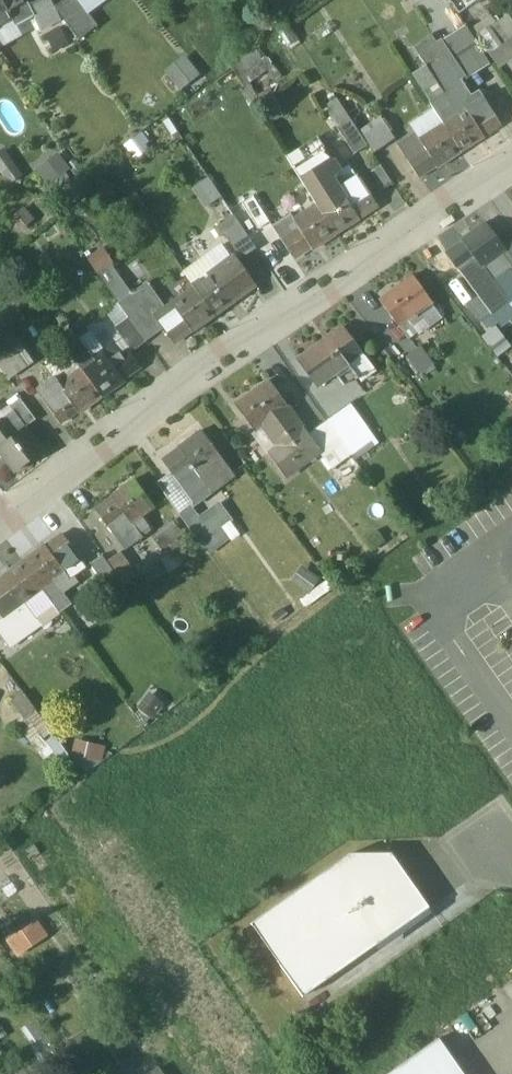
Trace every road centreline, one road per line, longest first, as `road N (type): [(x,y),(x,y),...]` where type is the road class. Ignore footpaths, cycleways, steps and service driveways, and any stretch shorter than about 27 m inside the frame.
road 1 (residential): [(511,160),(12,513)]

